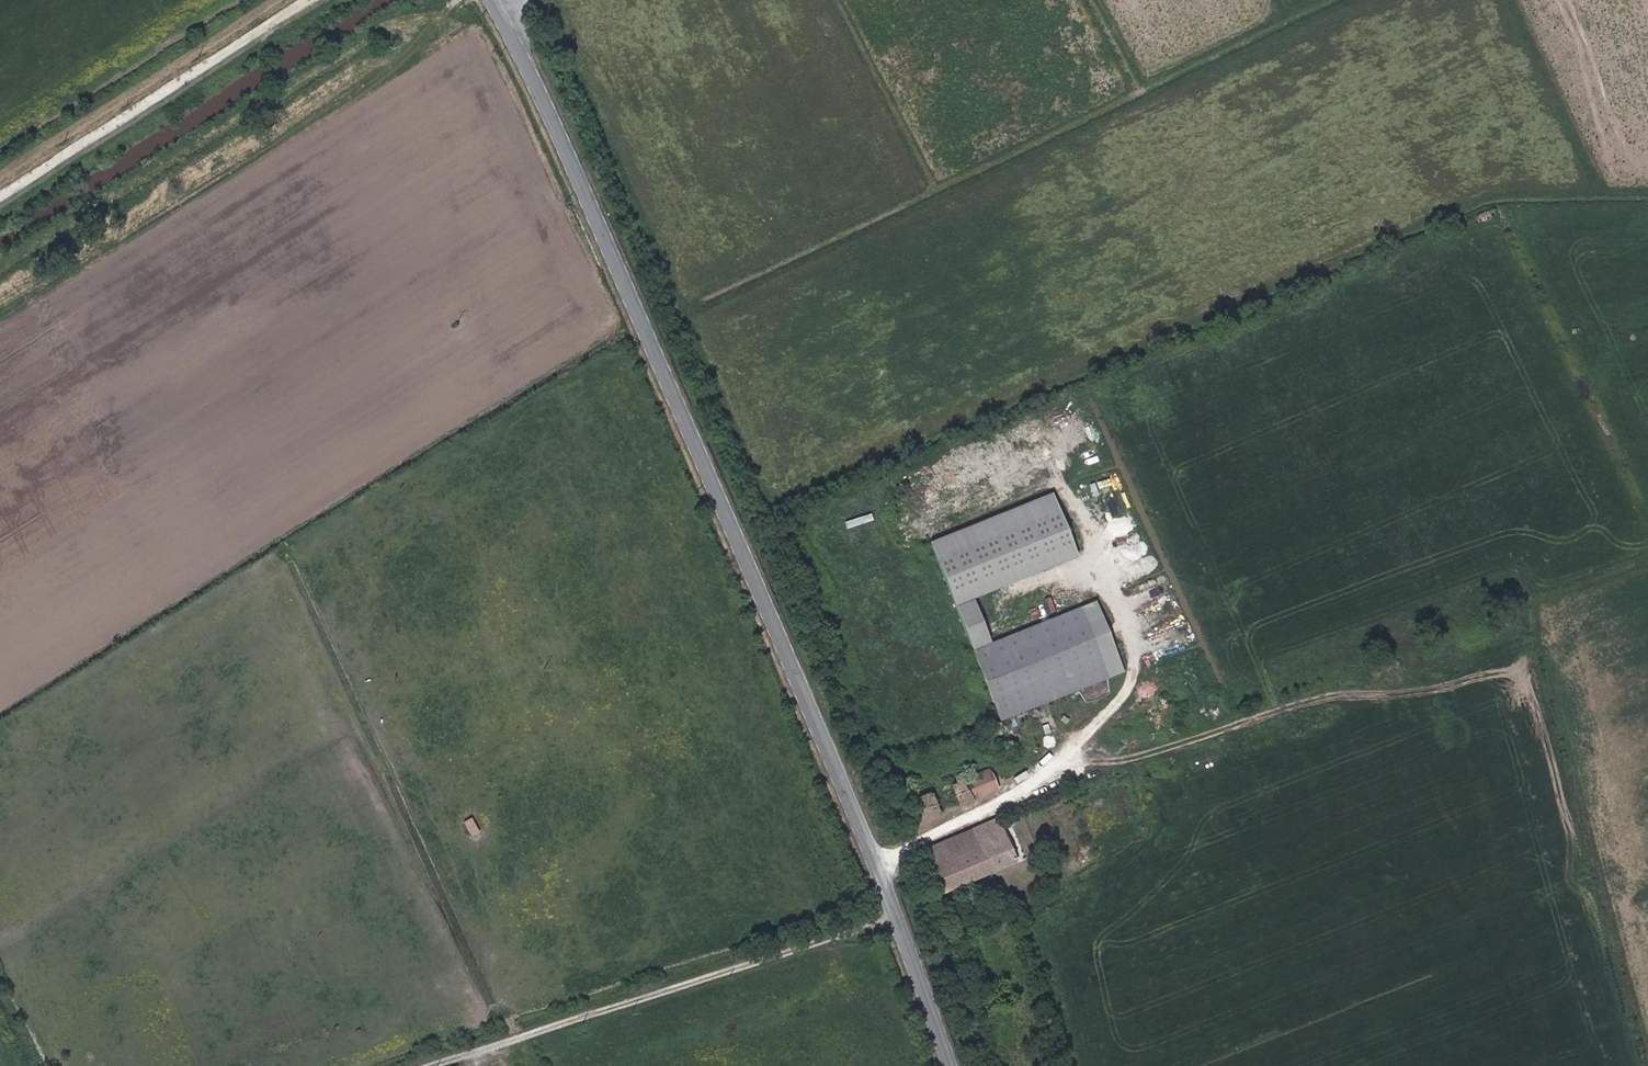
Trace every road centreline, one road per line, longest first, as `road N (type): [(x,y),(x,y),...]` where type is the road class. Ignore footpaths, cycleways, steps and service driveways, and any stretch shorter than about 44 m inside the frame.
road 1 (tertiary): [(948,1065),(809,697),(502,20)]
road 2 (track): [(0,193),(306,0)]
road 3 (track): [(877,864),(1006,802),(1068,751)]

